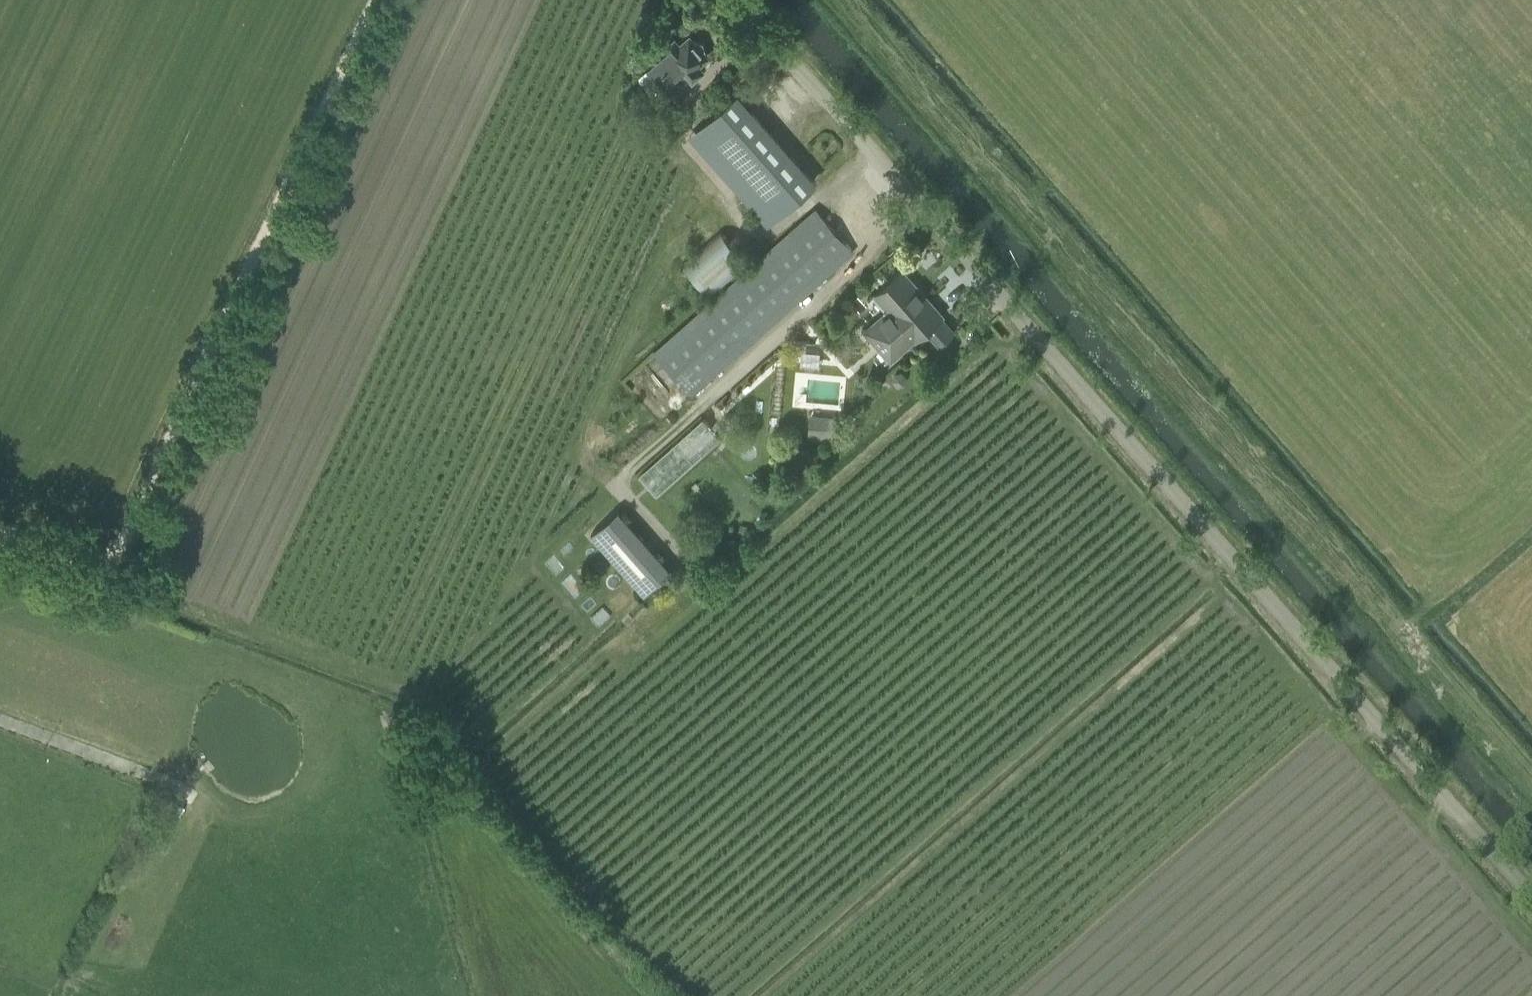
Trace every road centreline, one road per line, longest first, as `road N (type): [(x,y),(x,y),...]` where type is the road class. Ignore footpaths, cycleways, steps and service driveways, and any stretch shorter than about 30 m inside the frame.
road 1 (unclassified): [(1531,898),(738,0)]
road 2 (track): [(380,0),(104,576),(0,537)]

